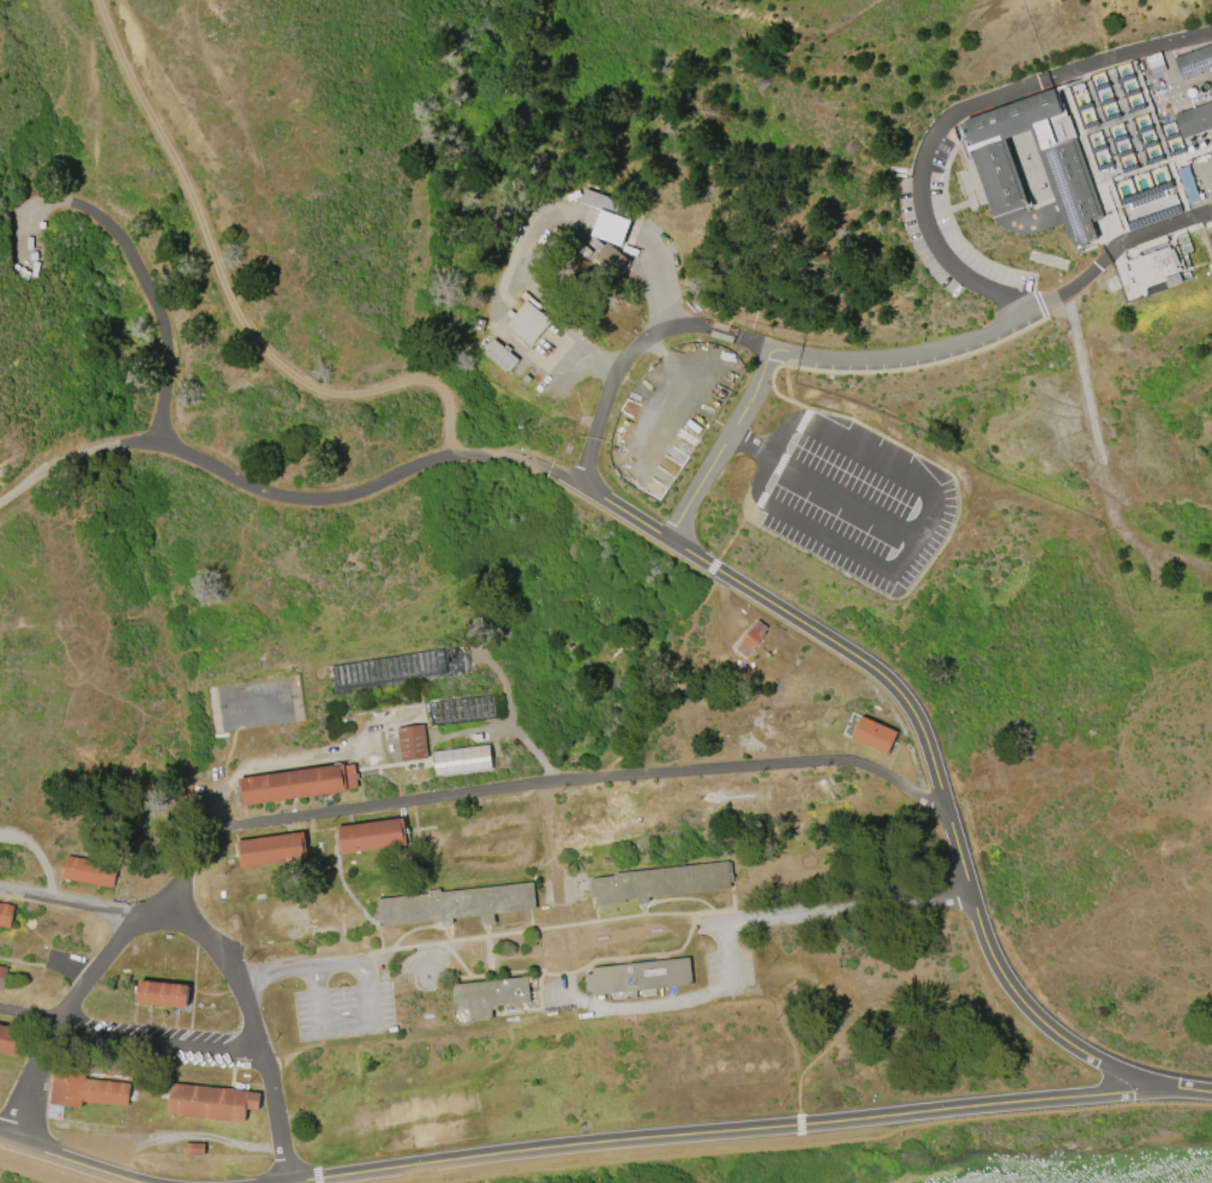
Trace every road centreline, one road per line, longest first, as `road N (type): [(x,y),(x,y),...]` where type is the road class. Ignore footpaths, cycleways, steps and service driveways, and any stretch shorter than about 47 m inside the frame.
road 1 (residential): [(569,480),(886,672),(931,738),(972,899),(1010,986),(1070,1046),(1163,1093)]
road 2 (residential): [(952,822),(871,767),(846,762),(556,781),(230,827),(202,842),(172,902),(133,917)]
road 3 (residential): [(290,1182),(532,1149),(1163,1093)]
road 4 (track): [(450,454),(454,408),(444,392),(422,383),(342,396),(310,384),(271,354),(101,0)]
road 5 (track): [(120,444),(158,444),(246,488),(326,503),(450,454),(509,457),(569,480)]
road 6 (residential): [(290,1182),(253,1017),(221,956),(172,902)]
road 7 (residential): [(7,1143),(56,1021),(133,917)]
road 8 (residential): [(972,899),(722,919)]
road 9 (track): [(556,781),(515,727),(509,685),(486,654)]
road 10 (residential): [(7,1143),(145,1182)]
road 11 (residential): [(133,917),(0,891)]
road 12 (track): [(0,501),(74,454),(120,444)]
road 13 (residential): [(365,963),(234,977)]

